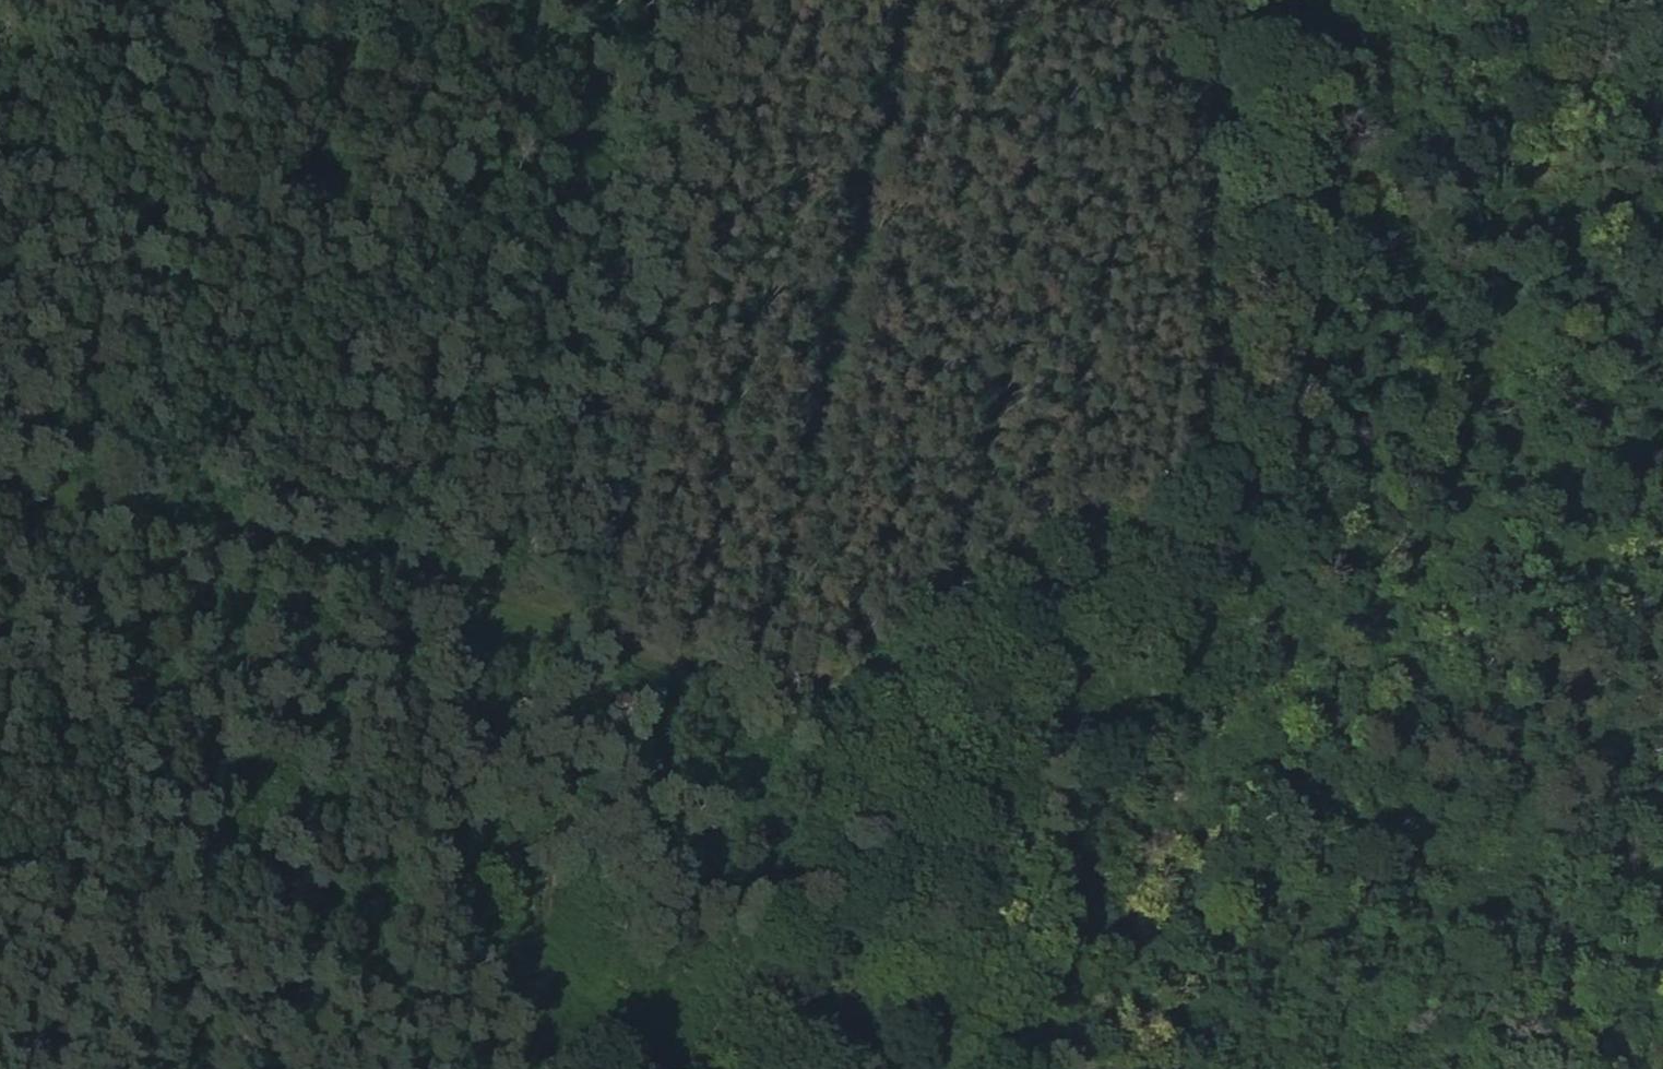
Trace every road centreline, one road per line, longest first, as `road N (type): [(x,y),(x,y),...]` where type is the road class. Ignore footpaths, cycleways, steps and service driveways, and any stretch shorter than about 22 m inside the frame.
road 1 (track): [(0,504),(562,653),(529,1034),(504,1068)]

